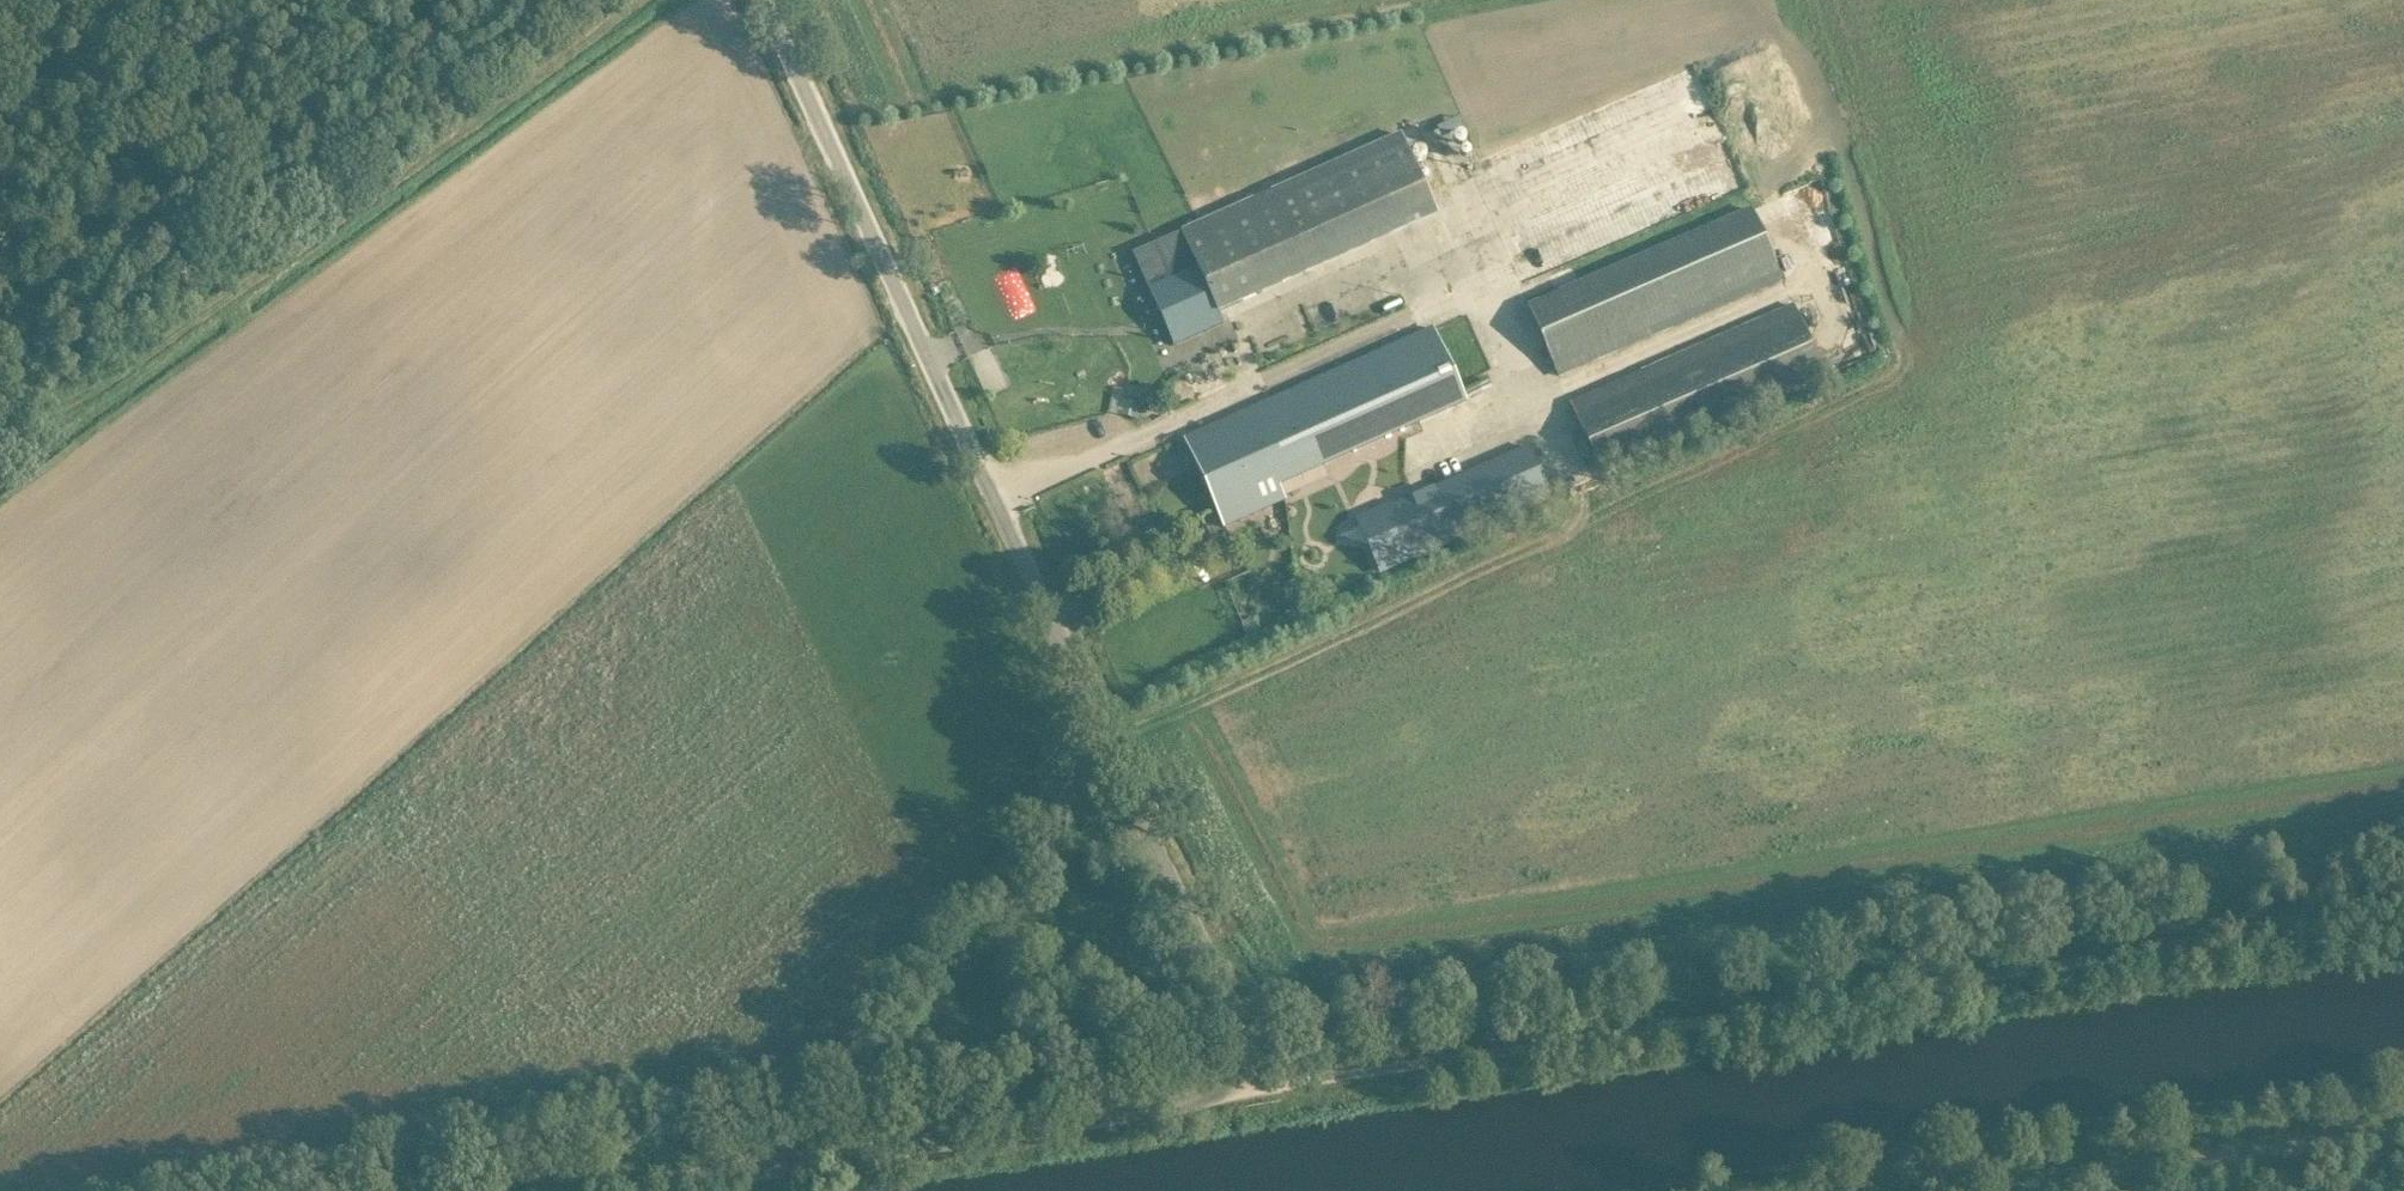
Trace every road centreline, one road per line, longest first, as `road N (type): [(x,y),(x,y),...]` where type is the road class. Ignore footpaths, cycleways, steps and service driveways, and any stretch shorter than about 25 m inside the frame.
road 1 (unclassified): [(1267,1089),(763,0)]
road 2 (unclassified): [(1267,1089),(2403,912)]
road 3 (track): [(0,436),(121,370),(641,0)]
road 4 (unclassified): [(612,1190),(1267,1089)]
road 5 (track): [(1106,741),(1566,532),(1580,516),(1581,482)]
road 6 (track): [(2100,1155),(2403,1110)]
road 7 (track): [(1868,1190),(2100,1155)]

